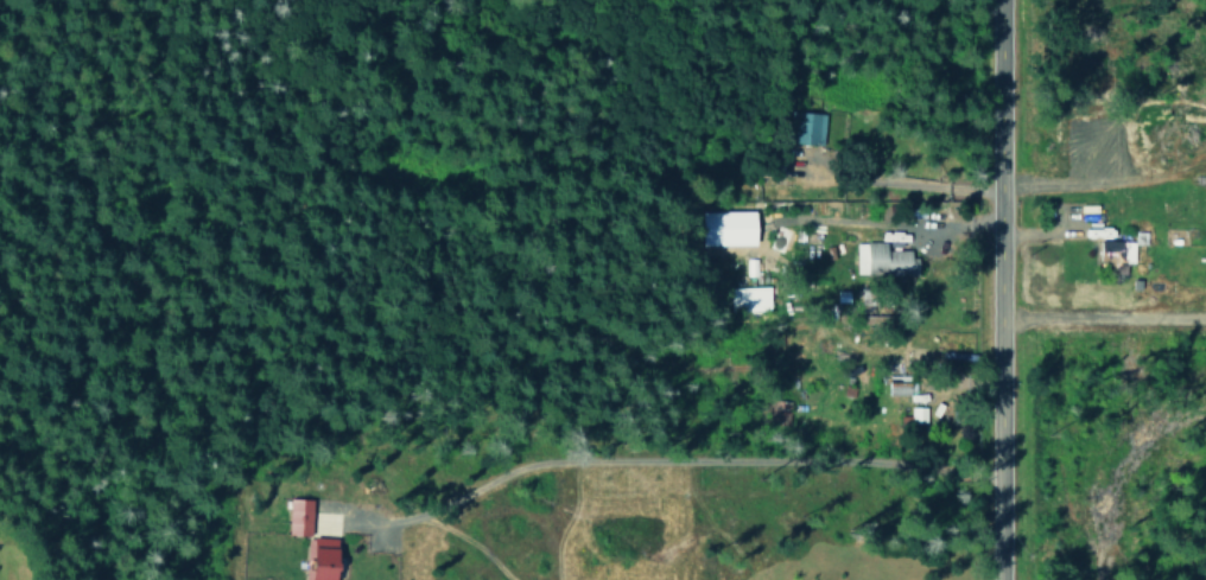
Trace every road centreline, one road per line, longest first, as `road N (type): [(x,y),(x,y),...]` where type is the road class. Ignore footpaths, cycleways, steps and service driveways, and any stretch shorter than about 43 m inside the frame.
road 1 (tertiary): [(990,579),(988,0)]

